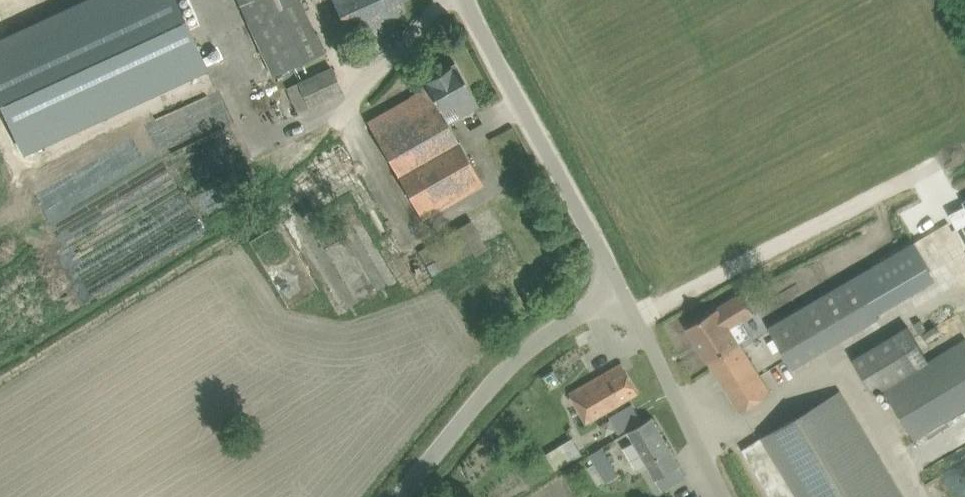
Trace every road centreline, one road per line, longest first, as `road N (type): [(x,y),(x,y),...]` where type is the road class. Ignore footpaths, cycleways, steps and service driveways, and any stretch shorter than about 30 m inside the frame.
road 1 (unclassified): [(622,291),(466,0)]
road 2 (unclassified): [(400,496),(522,354),(622,291)]
road 3 (track): [(236,234),(0,381)]
road 4 (unclassified): [(724,496),(622,291)]

